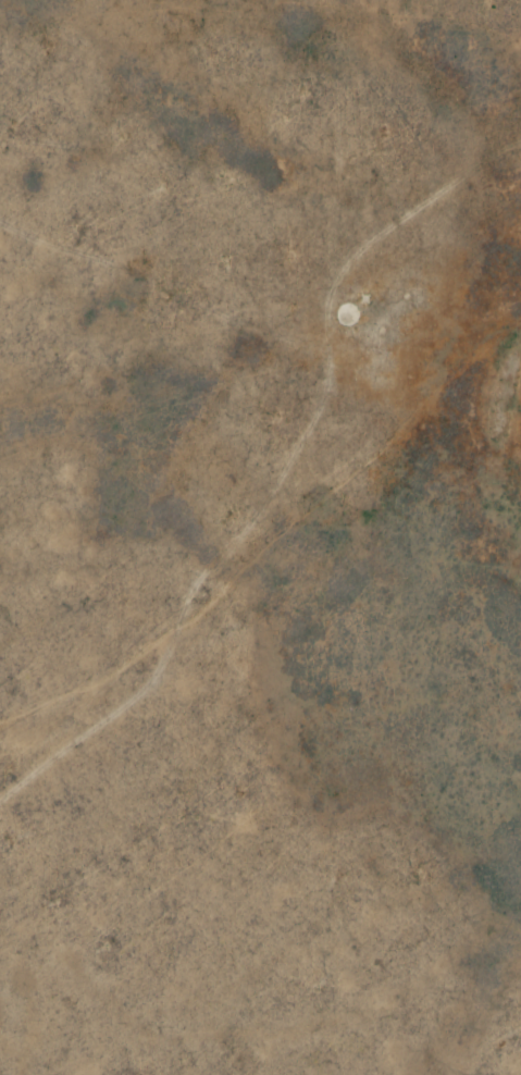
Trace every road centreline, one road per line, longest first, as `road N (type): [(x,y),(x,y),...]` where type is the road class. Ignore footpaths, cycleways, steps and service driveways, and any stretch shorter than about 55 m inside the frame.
road 1 (track): [(303,0),(0,472)]

